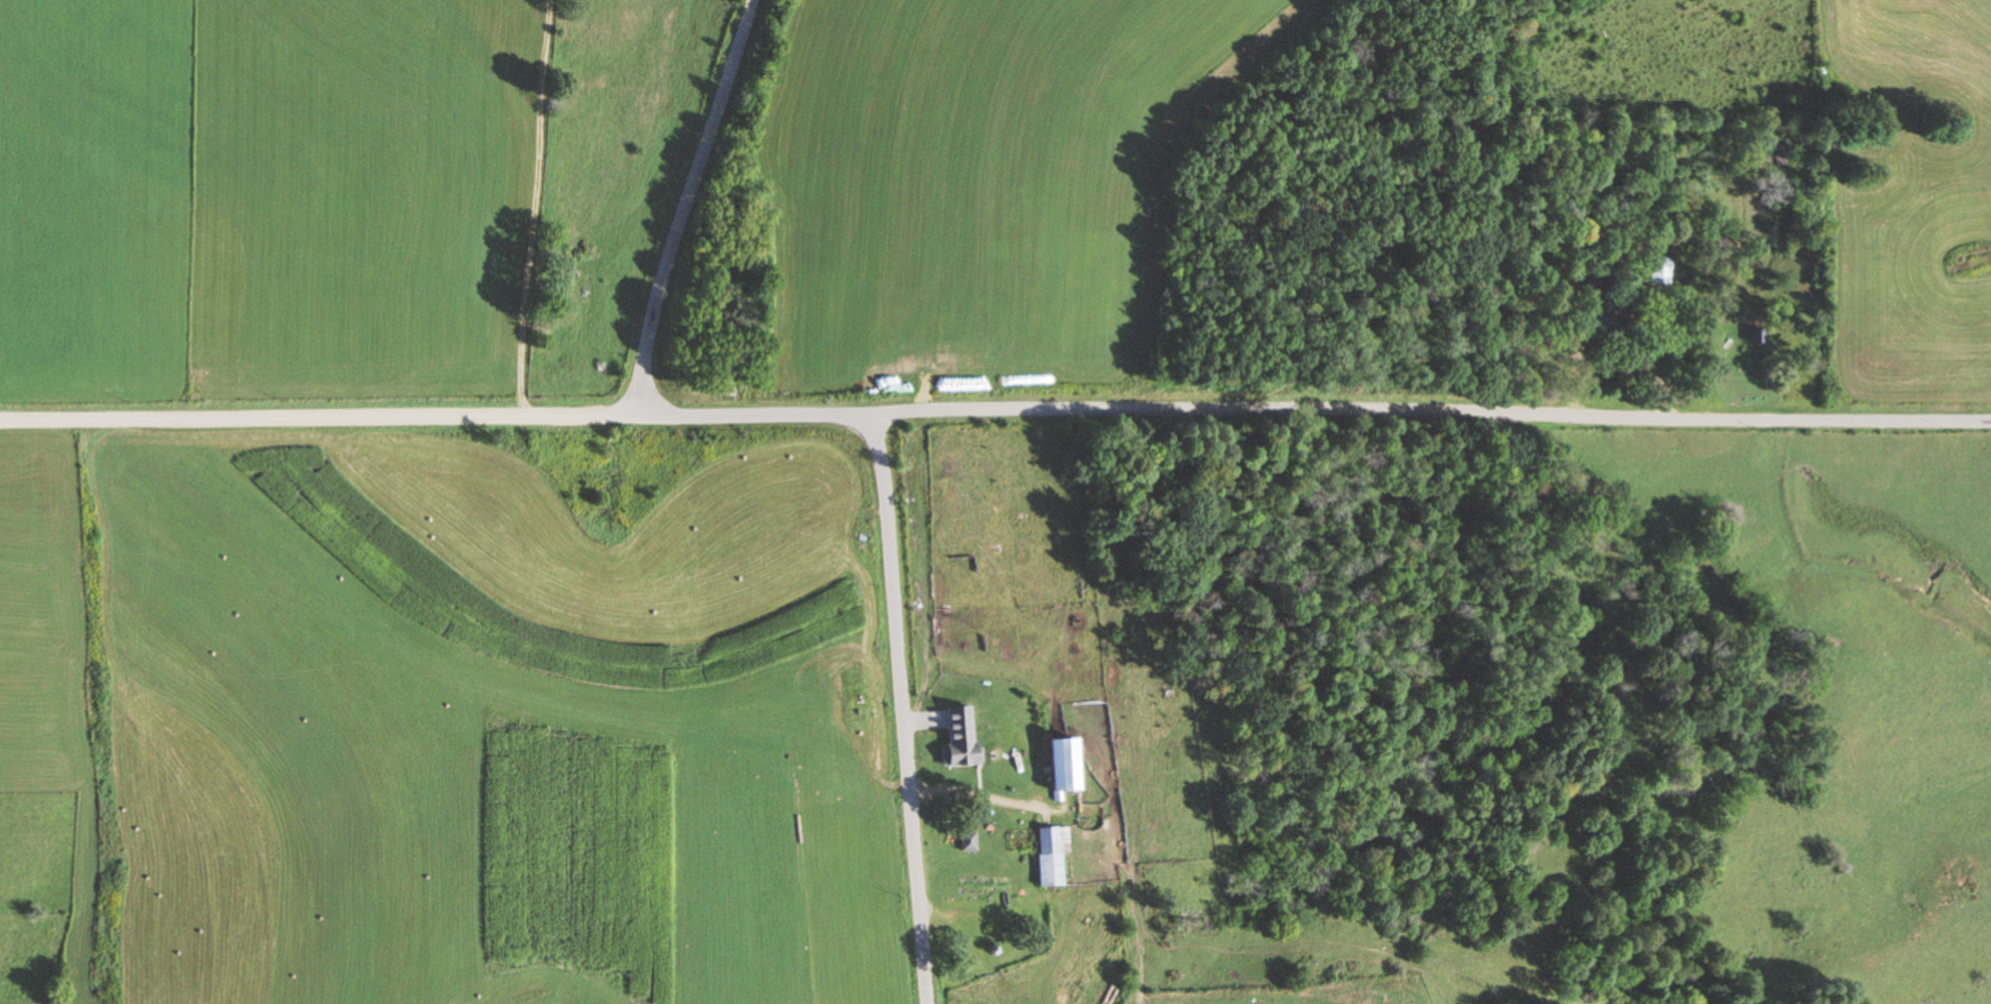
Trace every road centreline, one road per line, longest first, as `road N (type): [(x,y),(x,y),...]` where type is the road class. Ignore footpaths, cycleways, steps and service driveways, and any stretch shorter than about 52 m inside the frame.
road 1 (residential): [(1990,420),(1065,405),(874,414),(0,420)]
road 2 (residential): [(926,1003),(874,414)]
road 3 (residential): [(639,417),(657,299),(751,0)]

